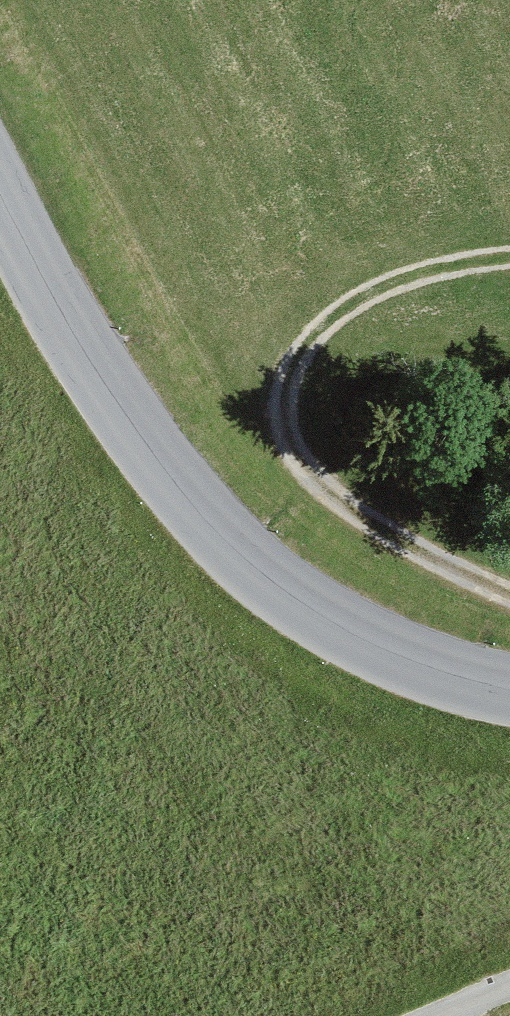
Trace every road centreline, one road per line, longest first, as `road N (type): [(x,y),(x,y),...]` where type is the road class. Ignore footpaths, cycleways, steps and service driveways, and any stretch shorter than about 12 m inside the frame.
road 1 (tertiary): [(509,685),(447,672),(316,607),(214,522),(132,422),(0,183)]
road 2 (track): [(509,253),(437,260),(371,289),(322,321),(295,356),(278,401),(294,448),(333,491),(425,557),(509,595)]

